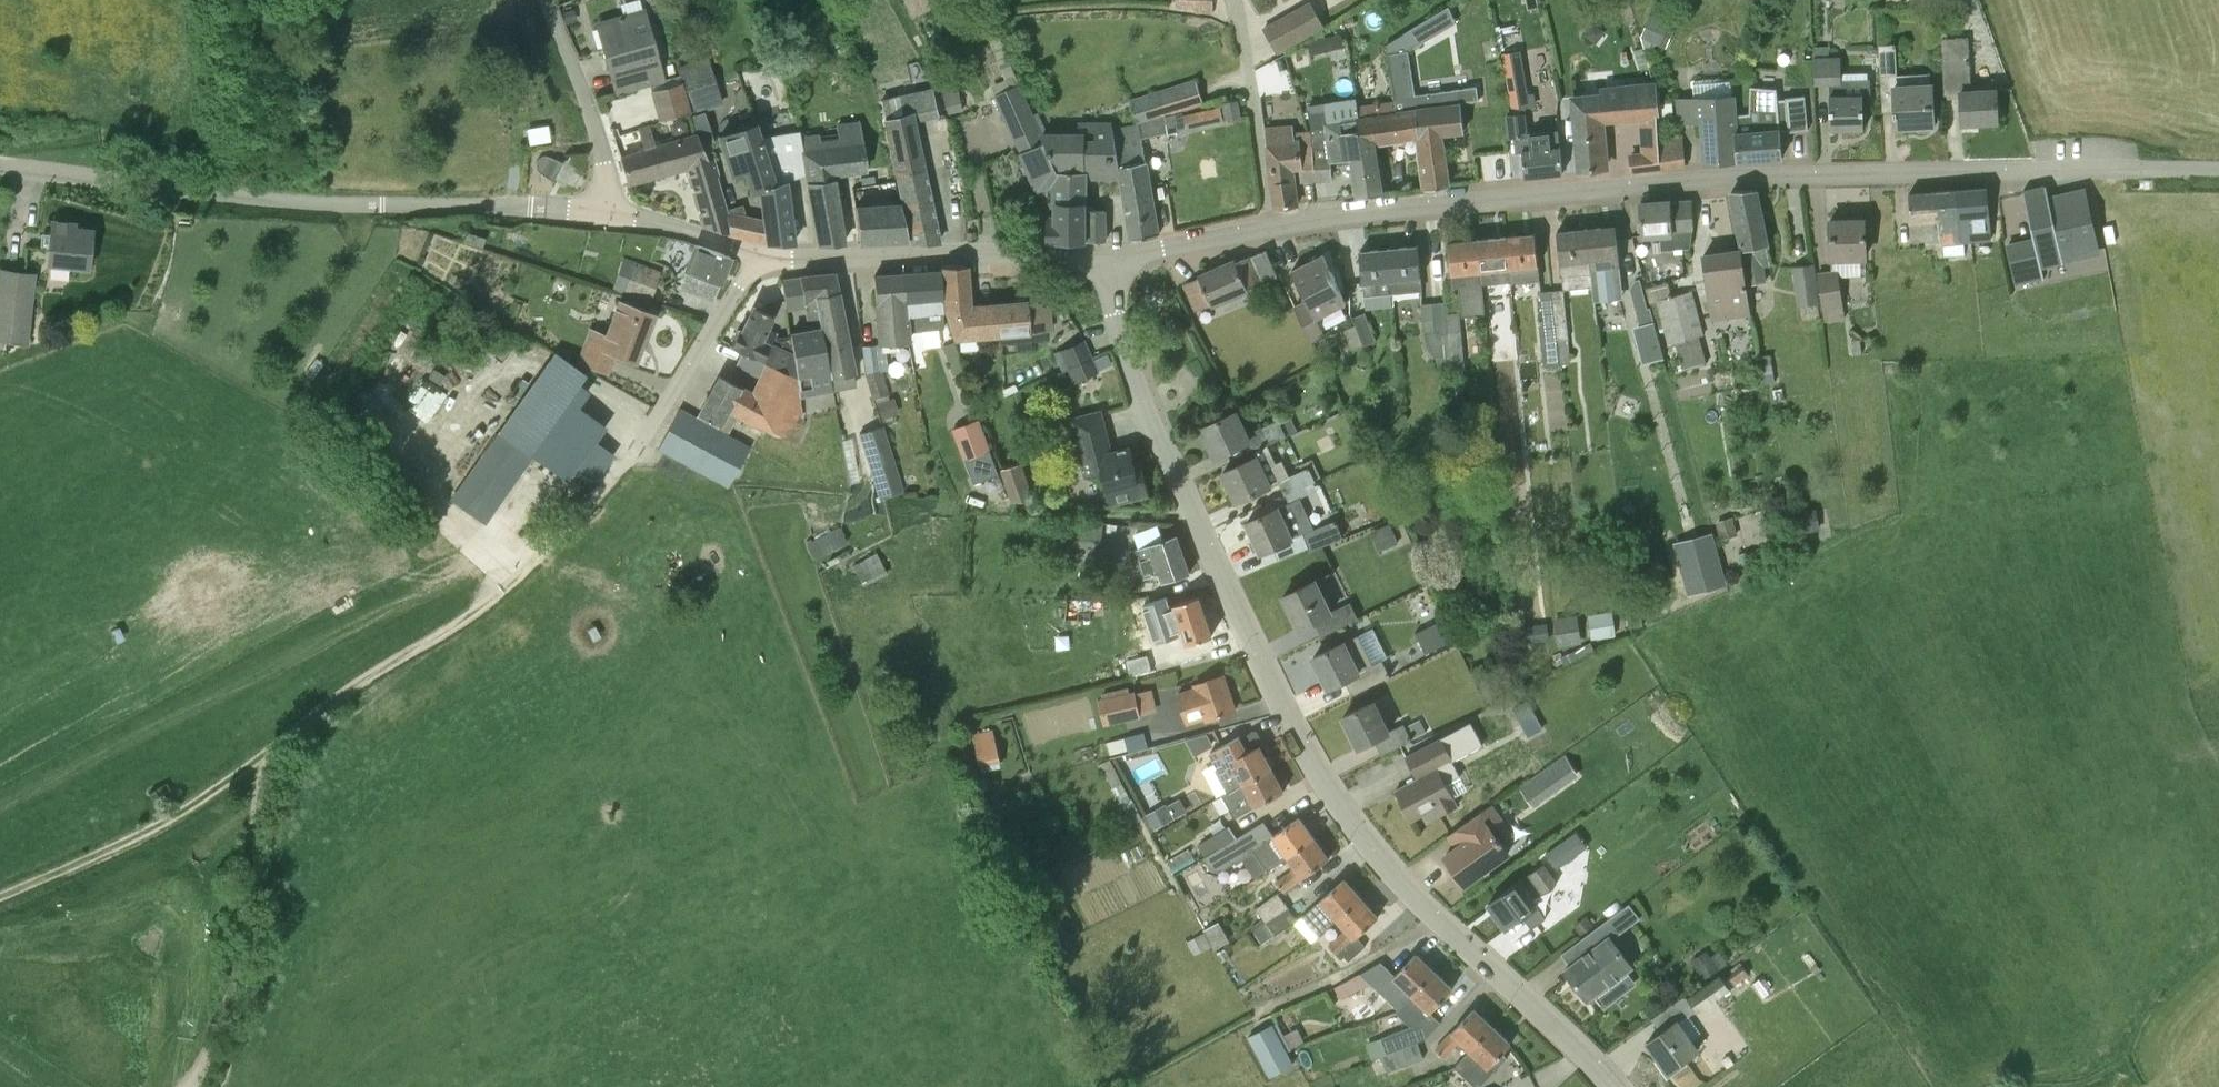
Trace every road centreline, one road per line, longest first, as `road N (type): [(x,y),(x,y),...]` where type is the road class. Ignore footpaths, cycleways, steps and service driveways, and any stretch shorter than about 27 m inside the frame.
road 1 (residential): [(1102,254),(1349,212),(1709,177),(2152,170)]
road 2 (residential): [(1613,1086),(1406,888),(1324,782),(1145,410),(1102,254)]
road 3 (unclassified): [(0,163),(286,201),(611,213)]
road 4 (track): [(270,749),(502,591),(628,461)]
road 5 (track): [(193,1086),(238,965),(270,749)]
road 6 (residential): [(1102,254),(760,253)]
road 7 (track): [(0,895),(127,840),(270,749)]
road 8 (residential): [(628,461),(760,253)]
road 9 (unclassified): [(611,213),(590,109),(546,0)]
road 10 (residential): [(760,253),(611,213)]
road 11 (track): [(0,149),(129,126)]

